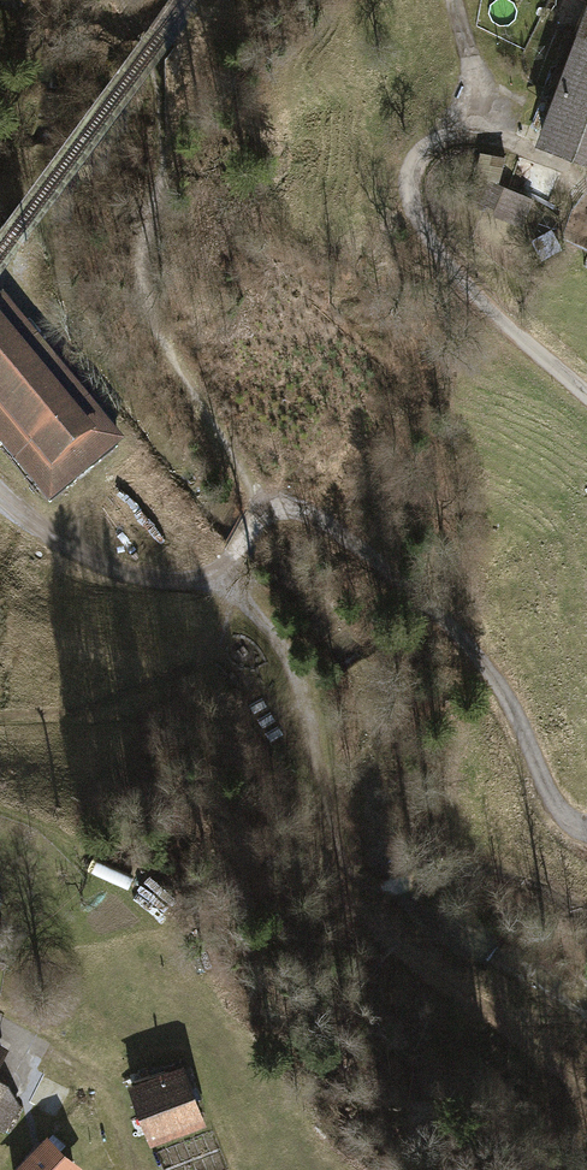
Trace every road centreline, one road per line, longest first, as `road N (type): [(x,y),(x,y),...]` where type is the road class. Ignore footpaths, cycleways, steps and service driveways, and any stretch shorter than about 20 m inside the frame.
road 1 (residential): [(586,829),(550,796),(484,661),(362,548),(314,519),(266,509),(219,575),(148,578),(69,547),(0,493)]
road 2 (residential): [(586,182),(498,132),(432,138),(401,192),(487,307),(586,395)]
road 3 (track): [(422,878),(358,896),(309,712),(279,644),(219,575)]
road 4 (track): [(358,896),(418,961),(570,1077),(586,1111)]

